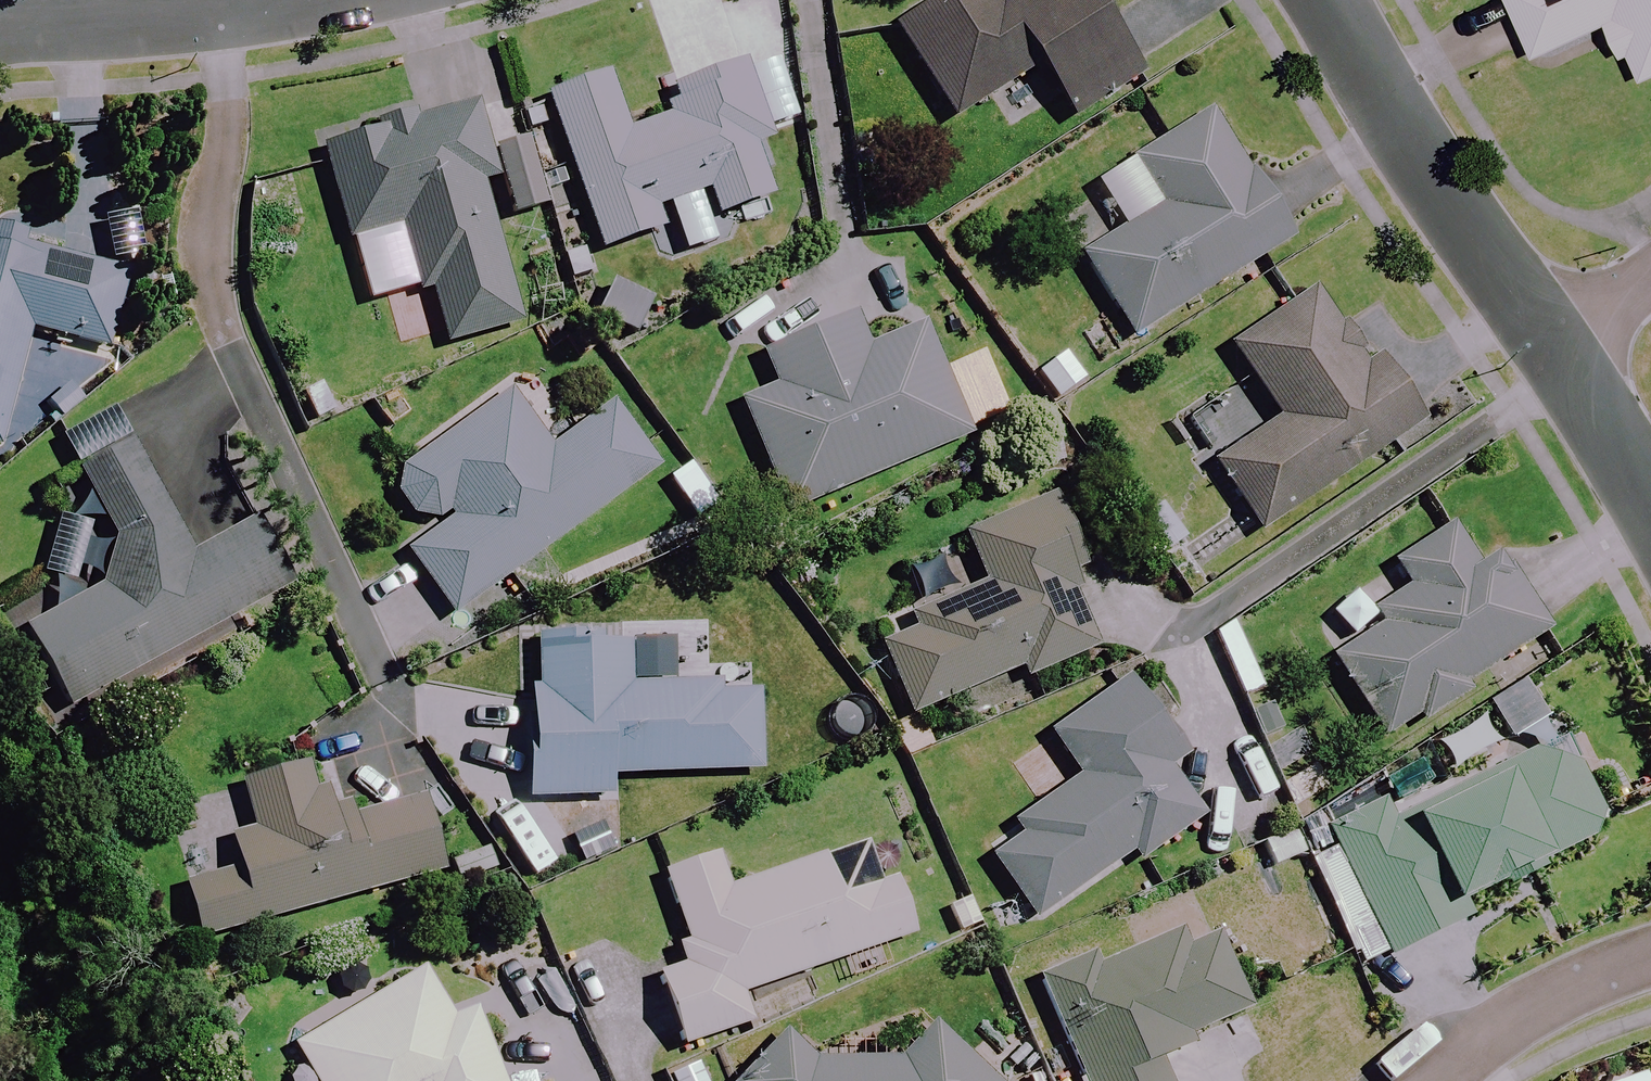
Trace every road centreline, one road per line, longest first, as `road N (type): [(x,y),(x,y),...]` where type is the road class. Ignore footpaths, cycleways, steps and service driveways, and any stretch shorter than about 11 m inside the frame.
road 1 (residential): [(395,682),(228,332),(214,195),(224,5)]
road 2 (residential): [(1552,350),(1329,0)]
road 3 (residential): [(1431,1080),(1517,1020),(1650,954)]
road 4 (residential): [(224,5),(0,24)]
road 5 (residential): [(1650,512),(1552,350)]
road 6 (residential): [(1552,350),(1650,279)]

